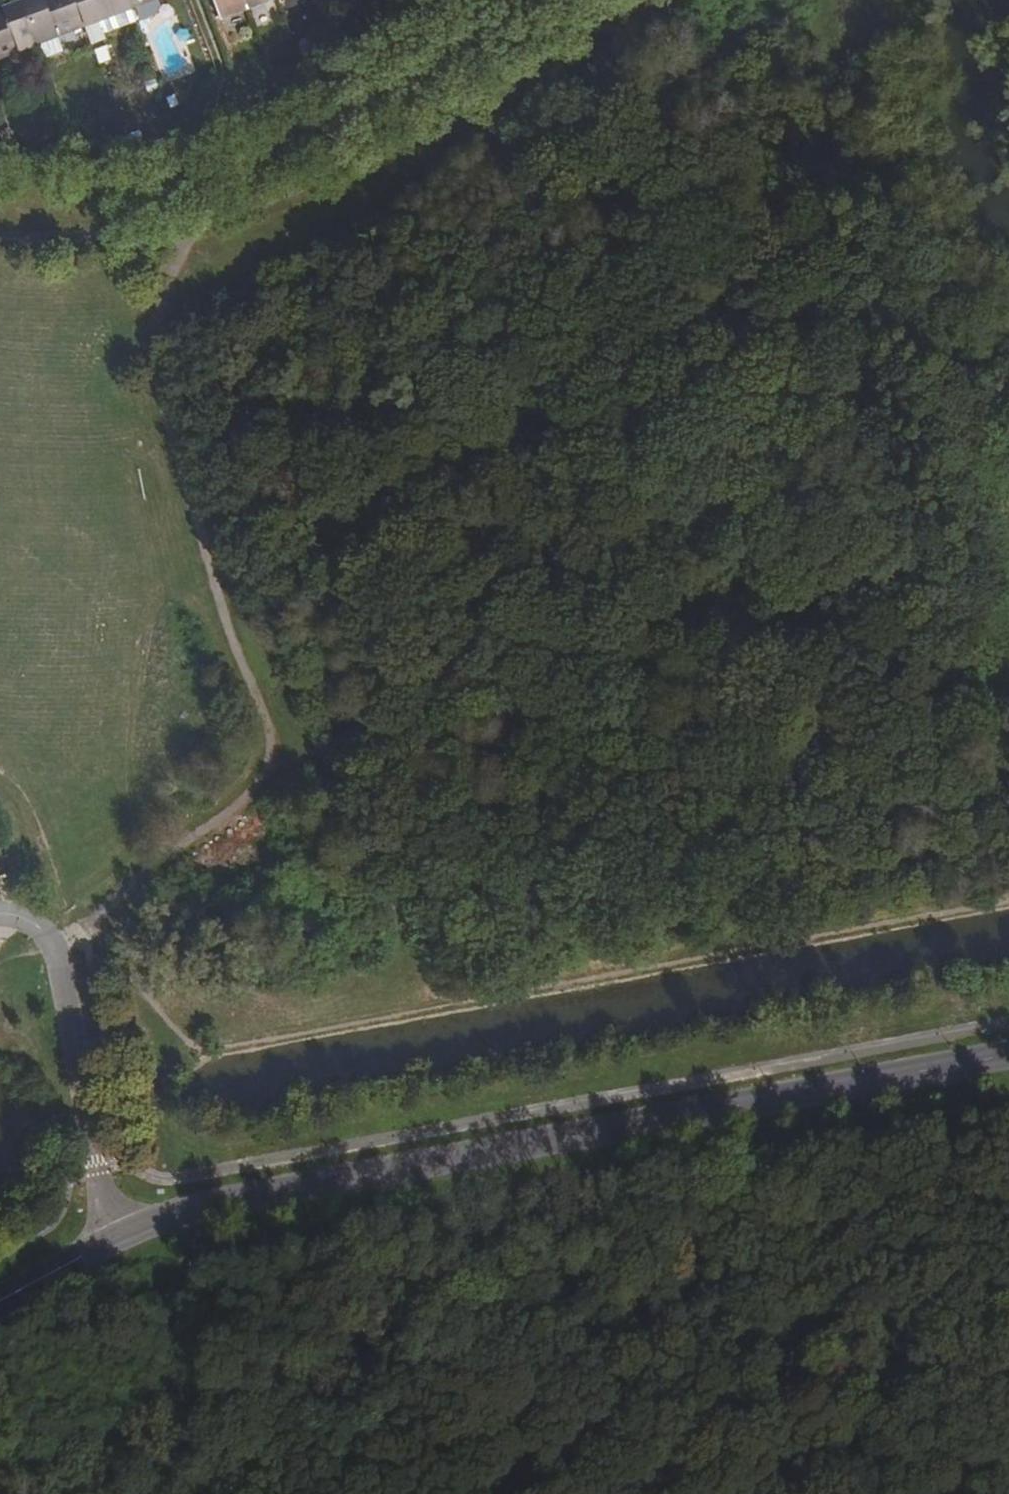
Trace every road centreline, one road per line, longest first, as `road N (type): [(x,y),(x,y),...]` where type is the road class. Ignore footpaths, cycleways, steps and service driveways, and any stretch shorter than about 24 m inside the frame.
road 1 (unclassified): [(110,1243),(164,1217),(257,1196),(1008,1055)]
road 2 (residential): [(0,915),(38,926),(55,944),(110,1243)]
road 3 (unclassified): [(0,1302),(110,1243)]

